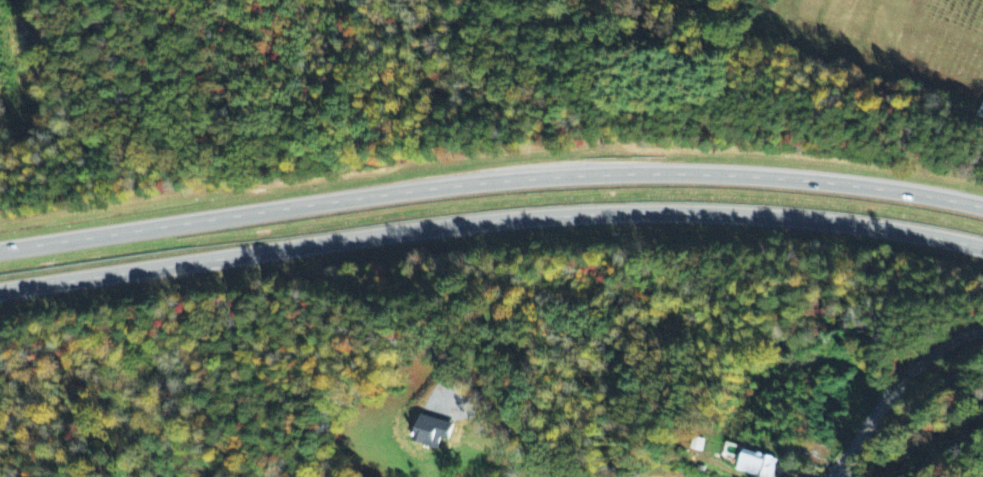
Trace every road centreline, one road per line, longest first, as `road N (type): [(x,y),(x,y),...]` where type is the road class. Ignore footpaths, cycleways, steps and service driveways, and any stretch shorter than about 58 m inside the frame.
road 1 (motorway): [(0,290),(387,232),(621,212),(846,223),(982,247)]
road 2 (motorway): [(982,206),(829,181),(615,173),(382,194),(0,250)]
road 3 (residential): [(835,476),(871,415),(924,355),(982,328)]

